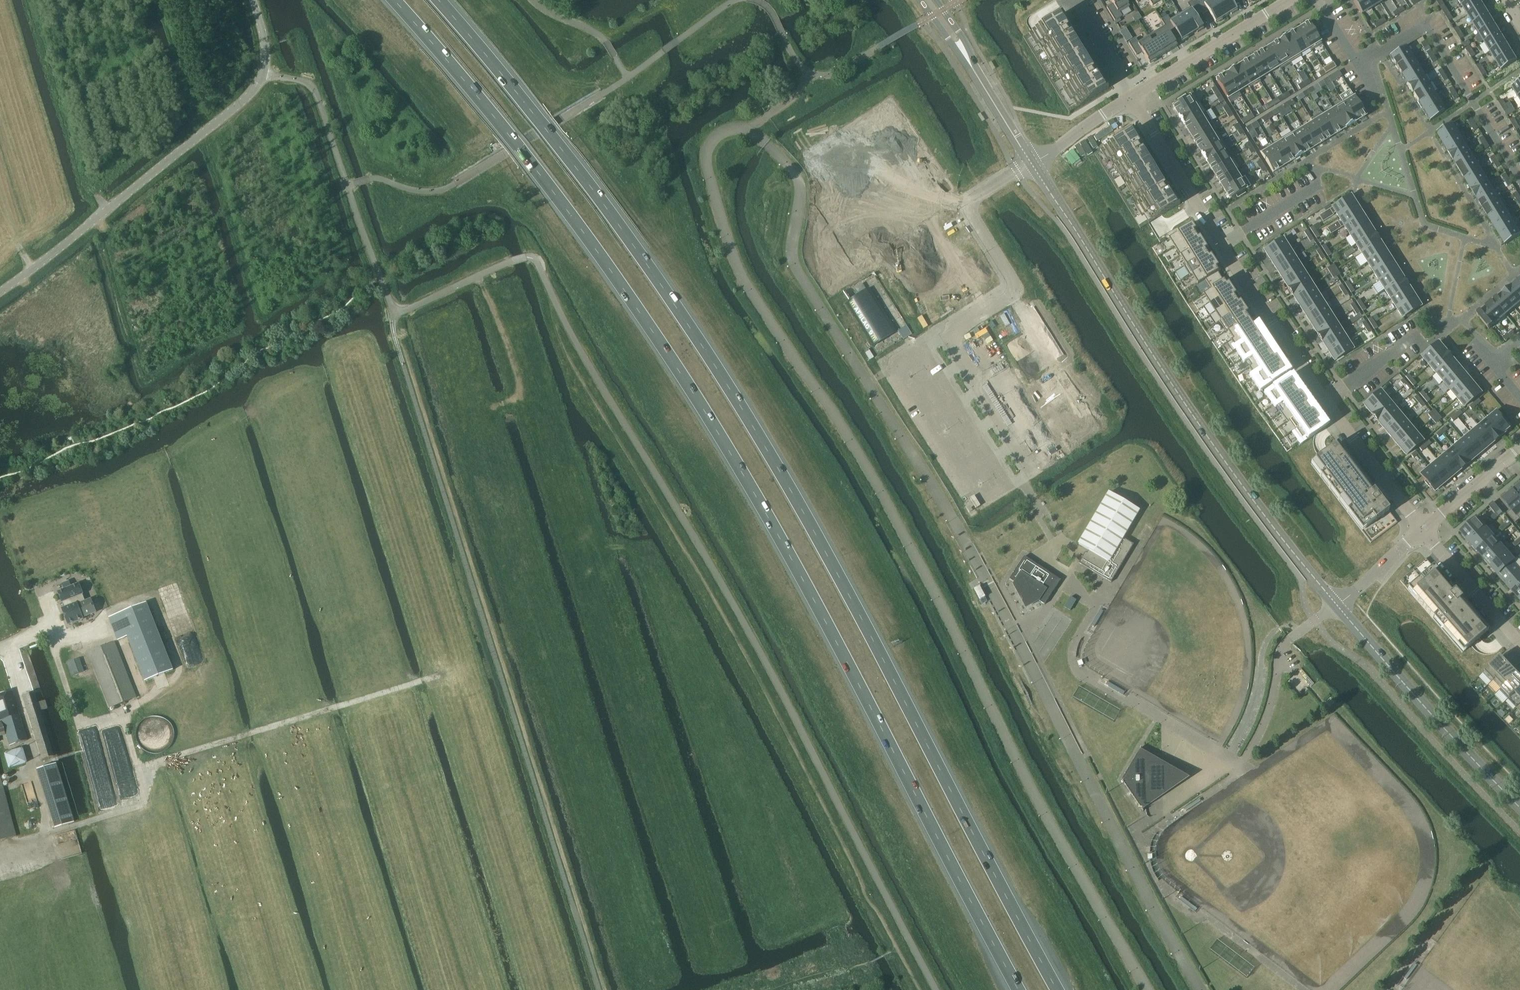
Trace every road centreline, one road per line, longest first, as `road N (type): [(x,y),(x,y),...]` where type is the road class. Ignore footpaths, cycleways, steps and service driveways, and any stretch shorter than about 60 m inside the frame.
road 1 (trunk): [(394,0),(534,167),(708,417),(1019,989)]
road 2 (trunk): [(1060,989),(839,577),(699,339),(562,147),(437,0)]
road 3 (tertiary): [(1337,605),(1183,401),(1031,163)]
road 4 (track): [(0,855),(134,806),(159,761),(439,675)]
road 5 (unclassified): [(0,292),(255,88),(265,59),(252,0)]
road 6 (tertiary): [(1519,808),(1337,605)]
road 7 (residential): [(1360,66),(1424,25),(1519,178)]
road 8 (tertiary): [(1031,163),(930,0)]
road 9 (residential): [(1129,100),(1291,0)]
road 10 (residential): [(1325,400),(1224,246)]
road 11 (residential): [(1224,246),(1129,100)]
road 12 (residential): [(1421,529),(1325,400)]
road 13 (residential): [(1519,642),(1421,529)]
road 14 (residential): [(1421,529),(1519,447)]

